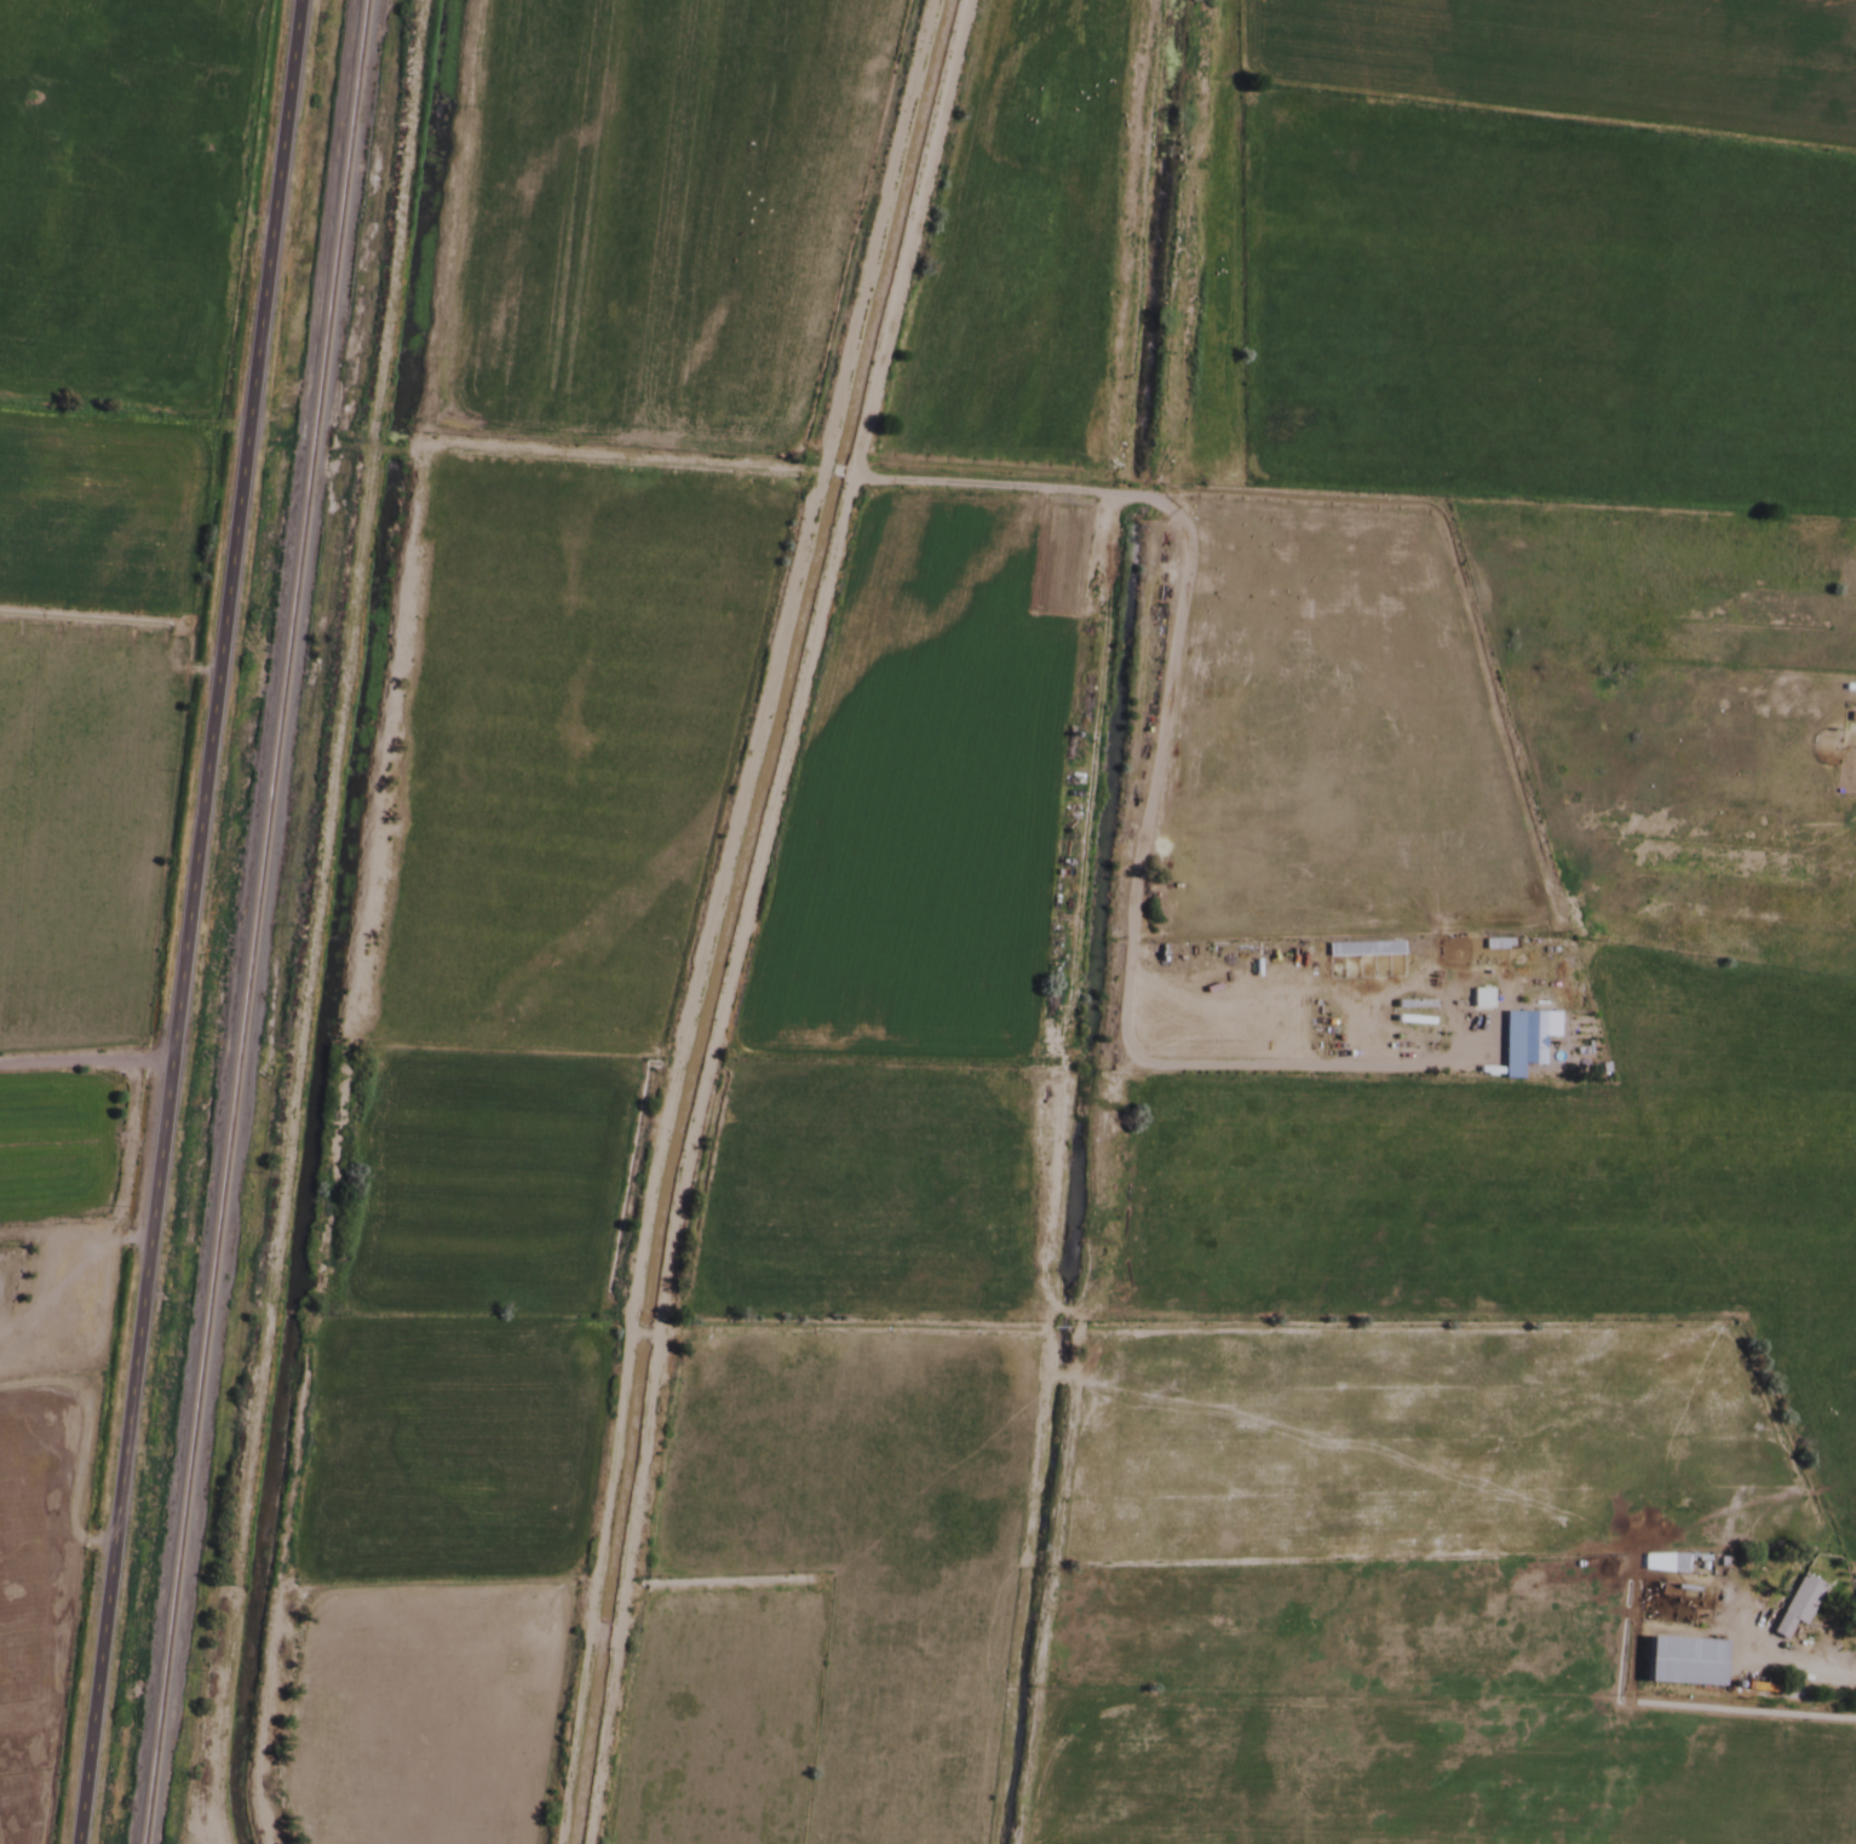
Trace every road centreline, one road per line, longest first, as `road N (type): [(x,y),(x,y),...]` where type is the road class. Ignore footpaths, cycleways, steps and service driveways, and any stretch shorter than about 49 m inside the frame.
road 1 (secondary): [(75,1843),(297,0)]

